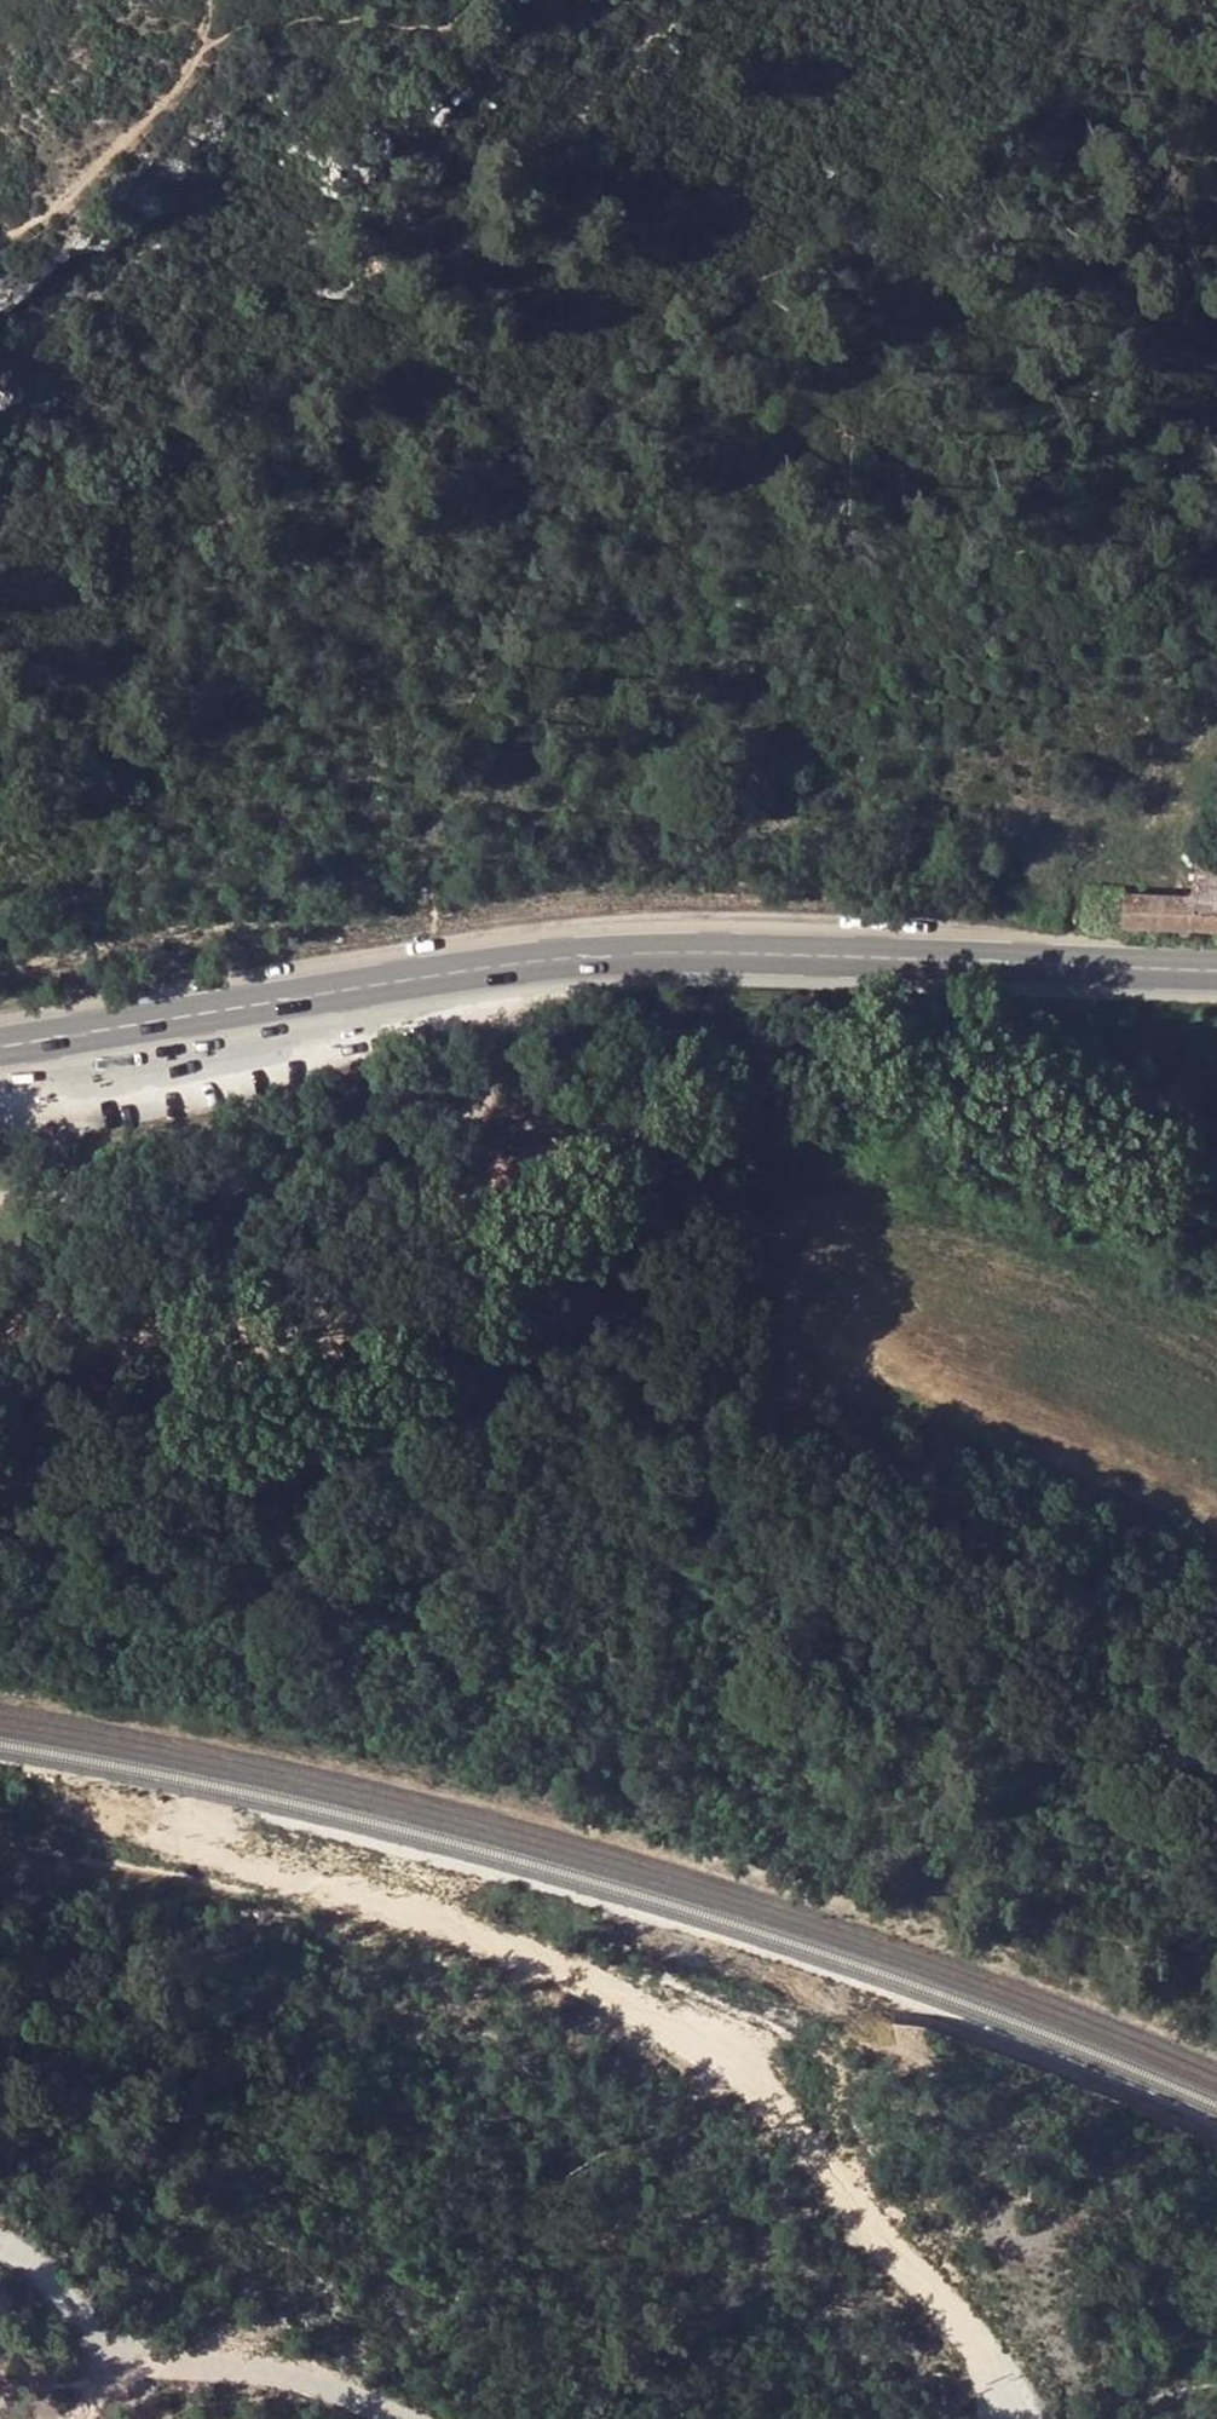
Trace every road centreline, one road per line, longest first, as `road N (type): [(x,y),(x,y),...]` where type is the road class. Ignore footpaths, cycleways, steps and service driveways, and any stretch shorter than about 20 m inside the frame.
road 1 (secondary): [(1216,970),(675,954),(525,963),(0,1049)]
road 2 (track): [(0,1195),(543,1193)]
road 3 (track): [(0,2252),(142,2358),(314,2393),(394,2418)]
road 4 (track): [(234,1194),(62,1138),(38,1043)]
road 5 (track): [(366,1194),(436,1134),(485,1059),(463,973)]

